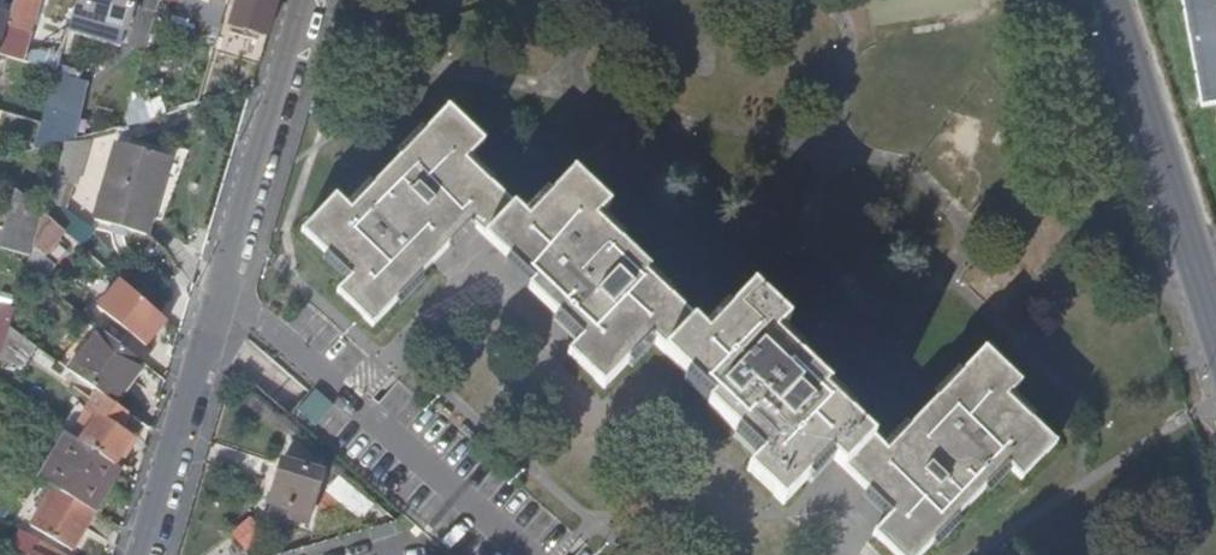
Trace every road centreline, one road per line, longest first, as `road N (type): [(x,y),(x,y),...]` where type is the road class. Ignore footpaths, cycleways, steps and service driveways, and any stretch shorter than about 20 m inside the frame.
road 1 (residential): [(224,299),(528,554)]
road 2 (tertiary): [(1108,0),(1215,349)]
road 3 (residential): [(224,299),(310,0)]
road 4 (residential): [(145,554),(224,299)]

